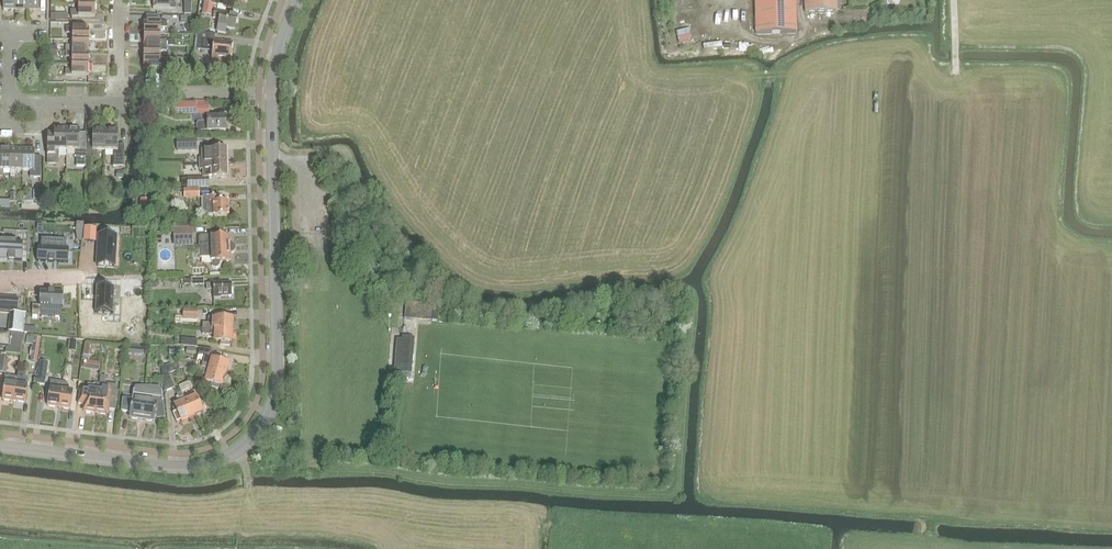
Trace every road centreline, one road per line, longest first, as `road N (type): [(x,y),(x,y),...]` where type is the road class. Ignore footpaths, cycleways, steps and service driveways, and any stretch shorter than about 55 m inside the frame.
road 1 (secondary): [(0,446),(185,467),(221,459),(255,434),(277,382),(272,93)]
road 2 (residential): [(272,93),(118,90)]

